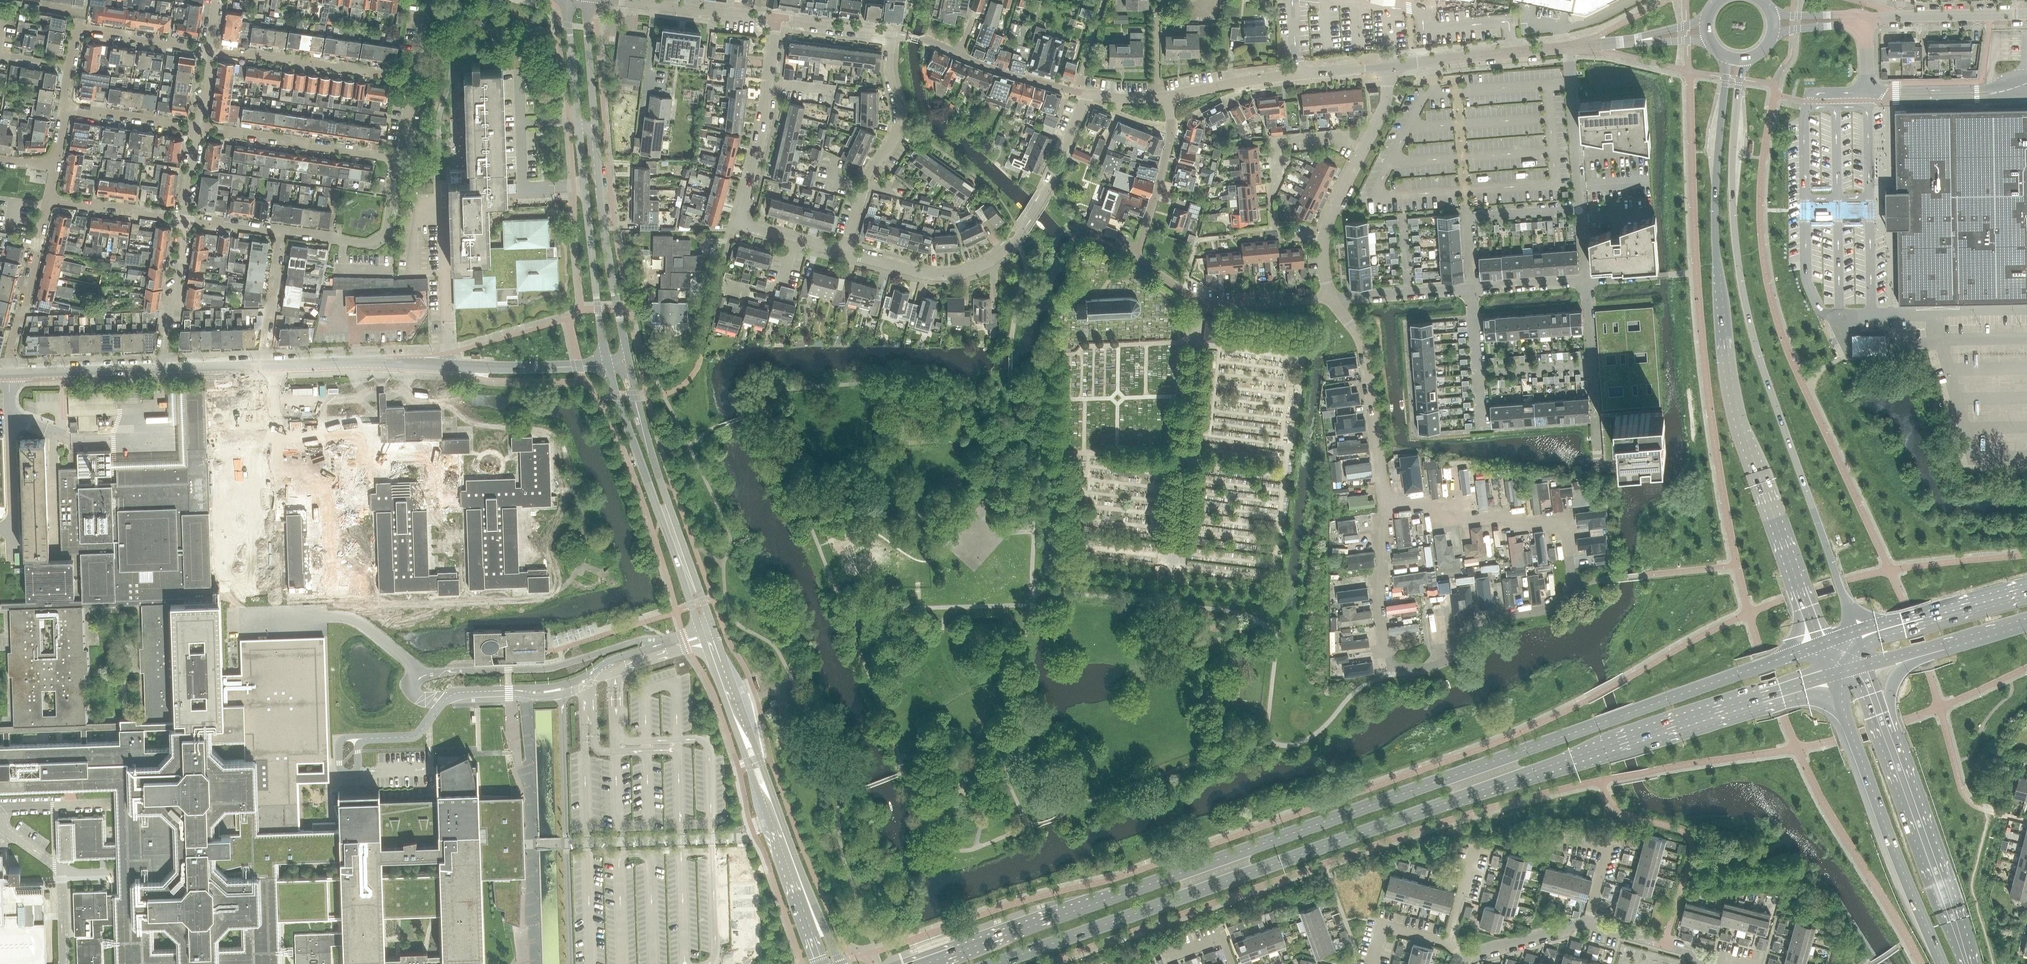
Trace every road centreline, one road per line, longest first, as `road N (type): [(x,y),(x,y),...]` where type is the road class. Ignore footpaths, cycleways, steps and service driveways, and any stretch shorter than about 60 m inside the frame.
road 1 (primary): [(1775,661),(924,963)]
road 2 (primary): [(996,963),(1758,697)]
road 3 (tertiary): [(841,963),(667,501),(625,342)]
road 4 (tertiary): [(608,366),(820,963)]
road 5 (secondary): [(1845,599),(1743,291),(1732,178),(1745,59)]
road 6 (secondary): [(1725,56),(1715,226),(1729,362),(1746,441),(1799,588)]
road 7 (residential): [(1382,495),(1386,561),(1378,600),(1389,666),(1436,666),(1489,619),(1548,609),(1572,583)]
road 8 (residential): [(1330,296),(1265,306),(1201,303),(1134,257),(1171,135),(1168,98)]
road 9 (tertiary): [(565,0),(608,366)]
road 10 (residential): [(844,254),(870,172),(898,122),(891,32),(776,18)]
road 11 (unclassified): [(608,366),(263,366)]
road 12 (tertiary): [(625,342),(601,205),(586,0)]
road 13 (track): [(332,586),(420,576),(524,597),(647,576)]
road 14 (residential): [(844,254),(740,225),(768,110),(776,18)]
road 15 (primary): [(1843,708),(1941,963)]
road 16 (primary): [(1967,963),(1886,732)]
road 17 (residential): [(1572,583),(1562,534),(1548,526),(1467,521),(1382,495)]
road 18 (residential): [(1323,237),(1281,238),(1273,228),(1274,141),(1330,136),(1364,148)]
road 19 (unclassified): [(1168,98),(1388,66)]
road 20 (residential): [(1028,217),(998,256),(964,273),(926,274),(844,254)]
road 21 (residential): [(1382,495),(1364,346),(1335,304)]
road 22 (residential): [(410,80),(211,51)]
road 23 (residential): [(395,160),(197,130)]
road 24 (unclassified): [(1388,66),(1568,48)]
road 25 (residential): [(1579,210),(1568,48)]
road 26 (unclassified): [(2026,14),(1864,18)]
road 27 (residential): [(8,358),(46,201)]
road 28 (residential): [(776,18),(621,0)]
road 29 (unclassified): [(164,370),(9,375)]
road 30 (primary): [(2026,584),(1885,623)]
road 31 (residential): [(1584,281),(1596,425)]
road 32 (residential): [(186,221),(46,201)]
road 33 (residential): [(1481,430),(1472,289)]
road 34 (residential): [(1335,304),(1472,289)]
road 35 (residential): [(211,51),(76,26)]
road 36 (residential): [(1028,217),(1087,94)]
road 37 (residential): [(1087,94),(958,55)]
road 38 (primary): [(1886,732),(1899,672),(1966,643)]
road 39 (residential): [(163,353),(186,221)]
road 40 (residential): [(1459,959),(1587,923)]
road 41 (residential): [(197,130),(67,111)]
road 42 (residential): [(1587,923),(1684,949),(1699,963)]

